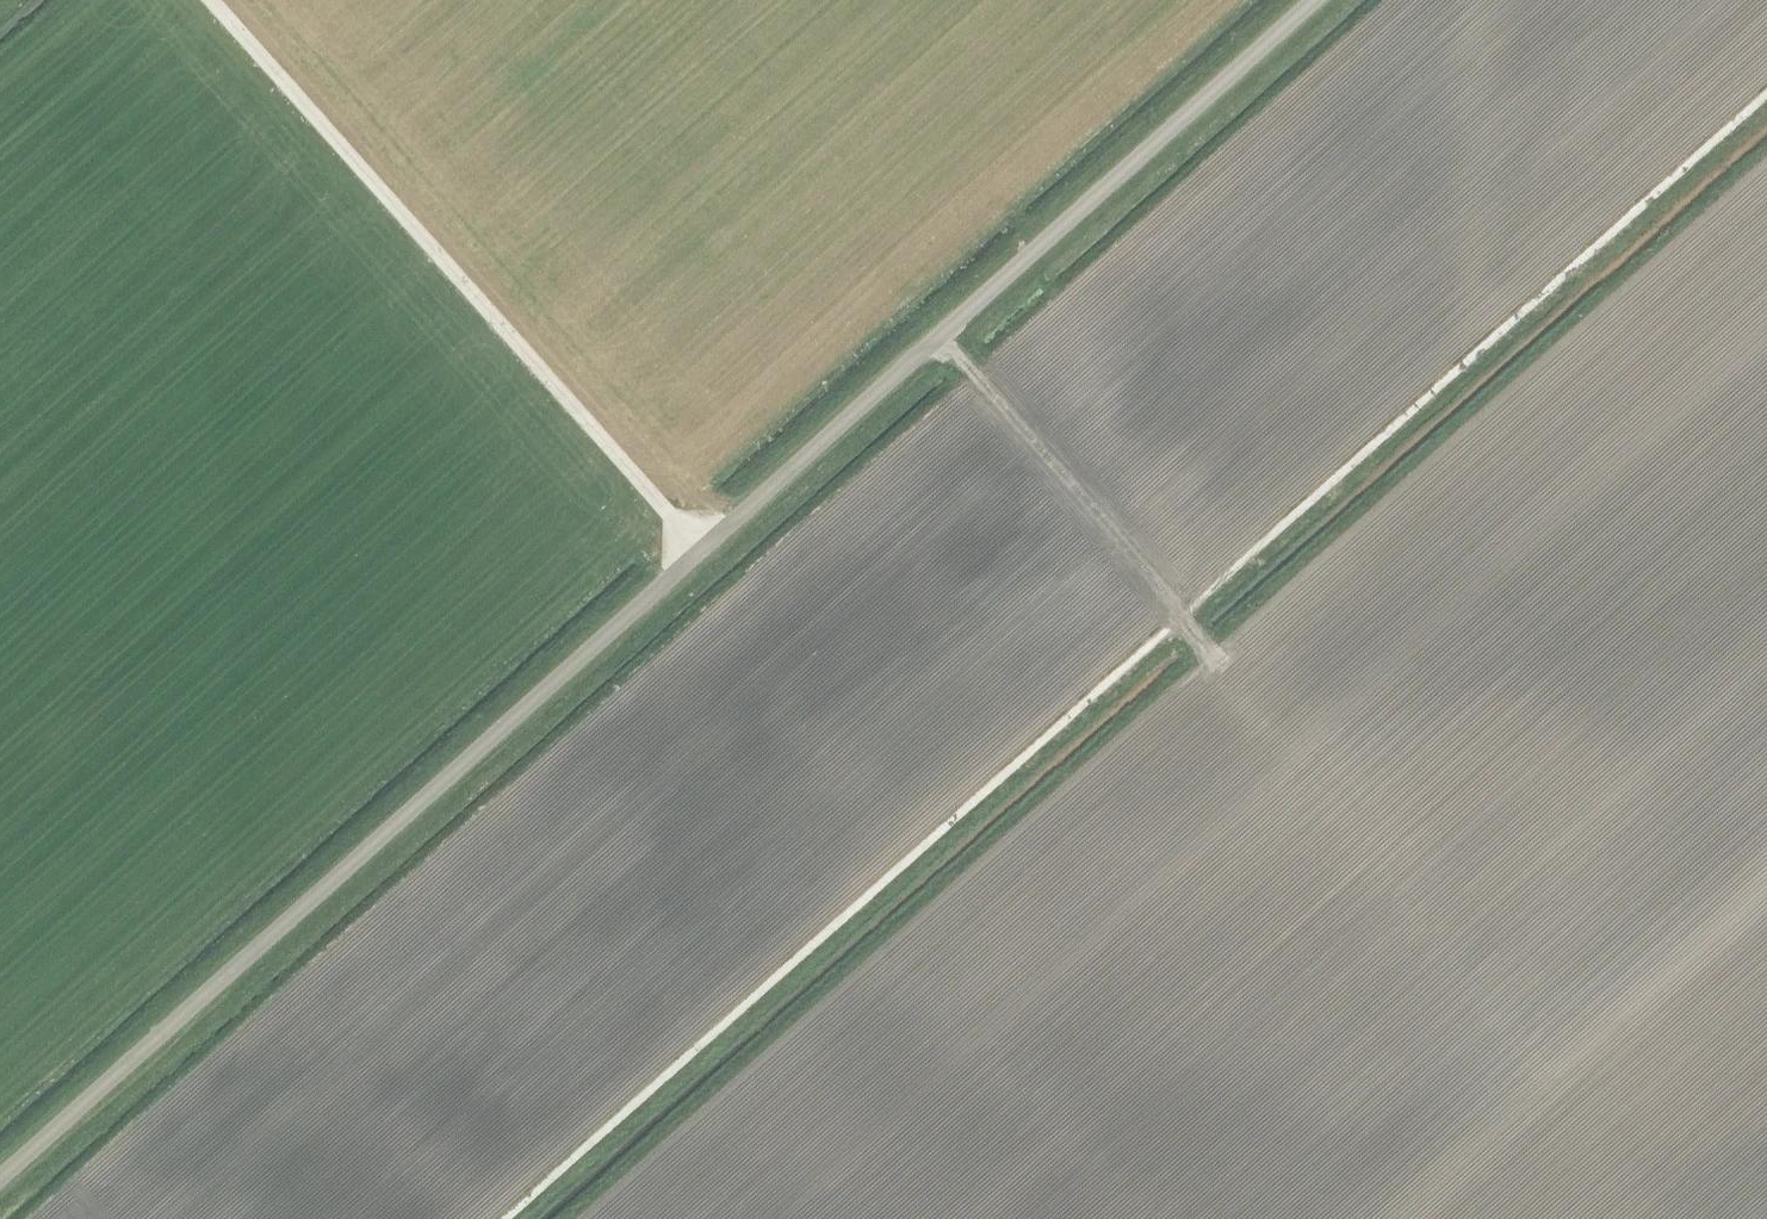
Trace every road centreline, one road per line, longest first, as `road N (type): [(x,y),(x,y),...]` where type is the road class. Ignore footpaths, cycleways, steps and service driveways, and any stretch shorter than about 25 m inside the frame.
road 1 (unclassified): [(0,1177),(1318,0)]
road 2 (track): [(212,0),(702,550)]

